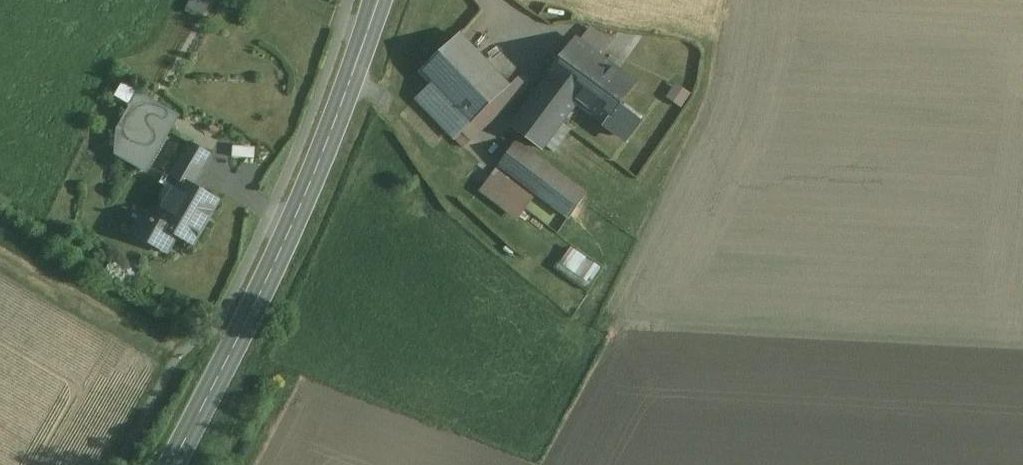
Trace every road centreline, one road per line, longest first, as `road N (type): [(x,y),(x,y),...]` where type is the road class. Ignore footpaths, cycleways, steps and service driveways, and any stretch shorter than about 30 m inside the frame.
road 1 (secondary): [(379,0),(292,226),(173,464)]

